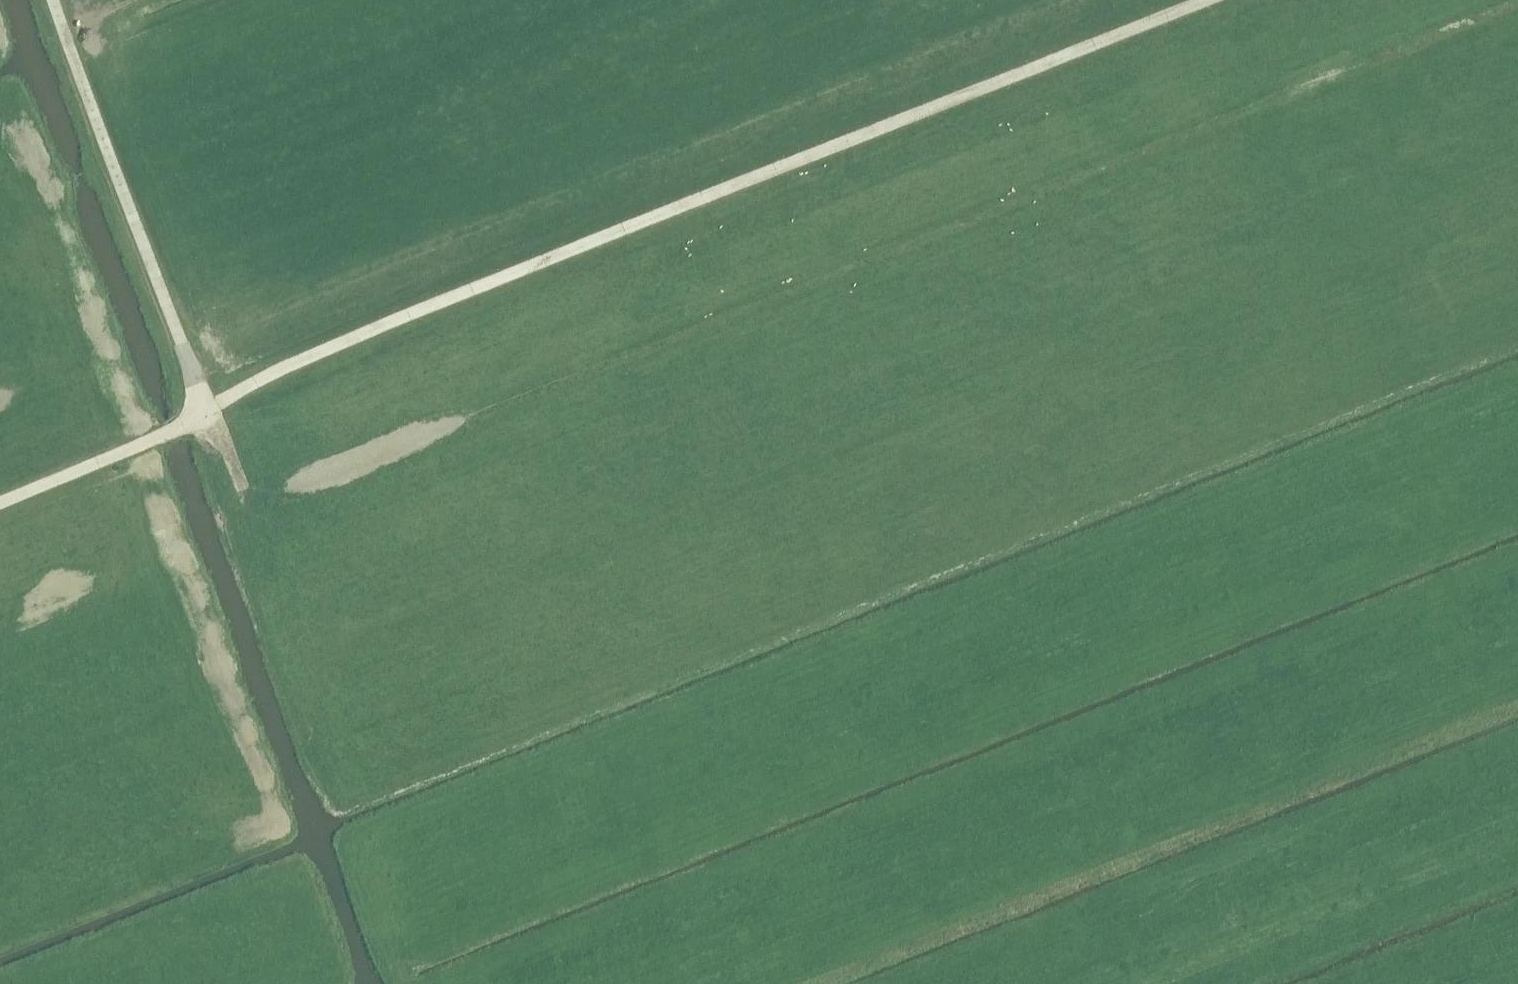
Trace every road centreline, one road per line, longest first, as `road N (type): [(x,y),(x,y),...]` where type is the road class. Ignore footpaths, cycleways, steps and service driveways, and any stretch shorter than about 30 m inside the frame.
road 1 (track): [(0,504),(168,434),(278,368),(1206,0)]
road 2 (track): [(206,415),(56,0)]

